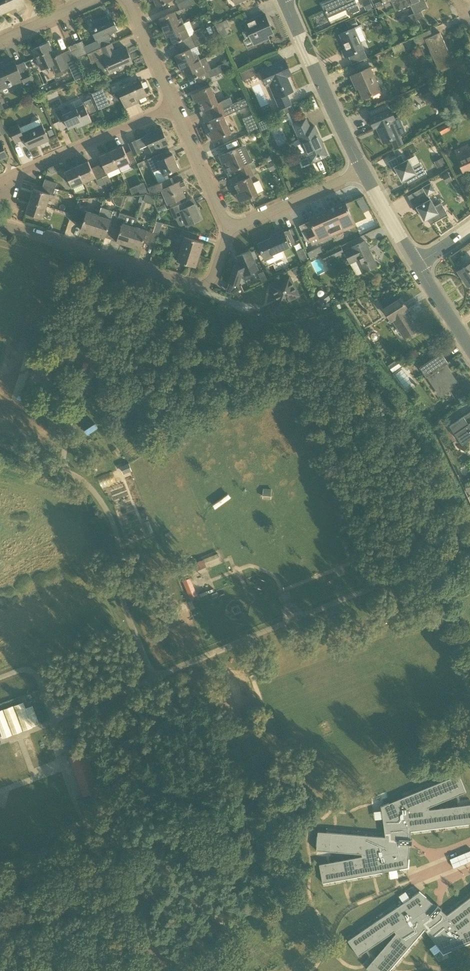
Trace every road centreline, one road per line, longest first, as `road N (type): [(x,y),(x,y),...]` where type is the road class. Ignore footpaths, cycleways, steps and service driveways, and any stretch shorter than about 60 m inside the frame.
road 1 (residential): [(227,229),(215,274),(194,286),(0,226)]
road 2 (residential): [(2,189),(175,105)]
road 3 (residential): [(362,169),(285,0)]
road 4 (residential): [(362,169),(227,229)]
road 5 (residential): [(227,229),(175,105)]

